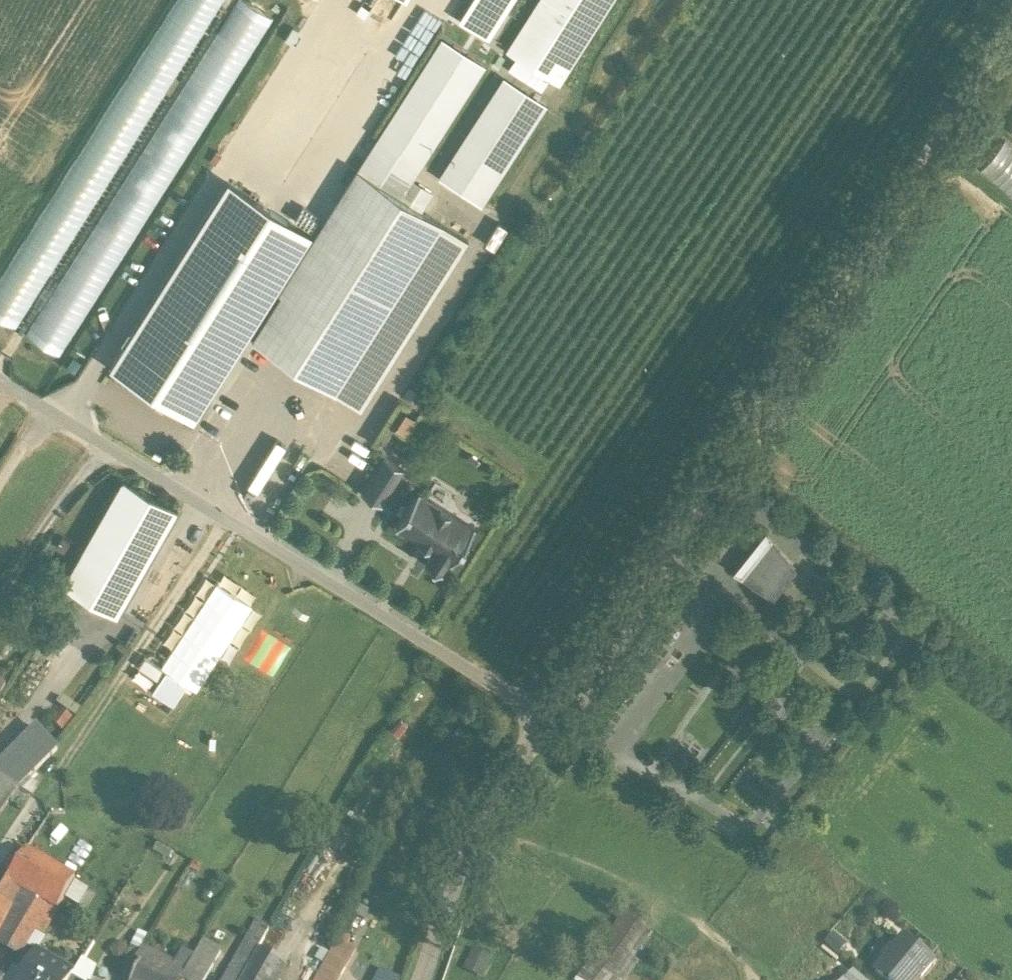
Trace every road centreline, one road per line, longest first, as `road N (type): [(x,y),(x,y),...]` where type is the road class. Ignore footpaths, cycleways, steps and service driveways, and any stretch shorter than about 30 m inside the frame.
road 1 (unclassified): [(427,979),(492,830),(741,442)]
road 2 (track): [(741,442),(1011,36)]

